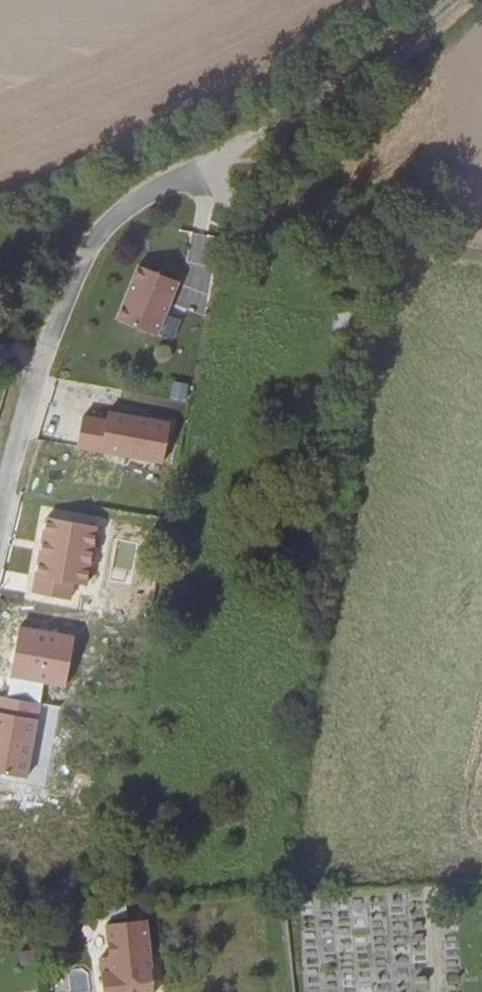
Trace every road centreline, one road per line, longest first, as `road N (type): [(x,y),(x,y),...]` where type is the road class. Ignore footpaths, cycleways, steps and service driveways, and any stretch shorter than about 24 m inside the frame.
road 1 (track): [(110,213),(291,114),(446,0)]
road 2 (track): [(110,213),(222,198),(481,244)]
road 3 (residential): [(110,213),(59,288),(0,523)]

